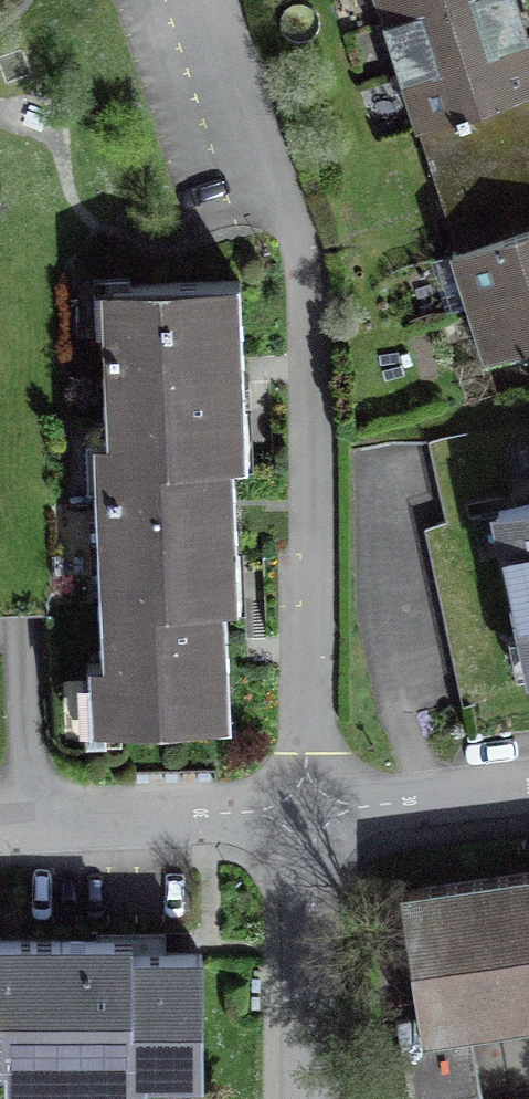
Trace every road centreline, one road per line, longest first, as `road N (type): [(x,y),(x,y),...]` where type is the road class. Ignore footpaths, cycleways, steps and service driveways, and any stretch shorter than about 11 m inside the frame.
road 1 (residential): [(307,818),(311,313),(218,0)]
road 2 (residential): [(307,818),(0,815)]
road 3 (residential): [(309,1098),(307,818)]
road 4 (residential): [(528,791),(307,818)]

